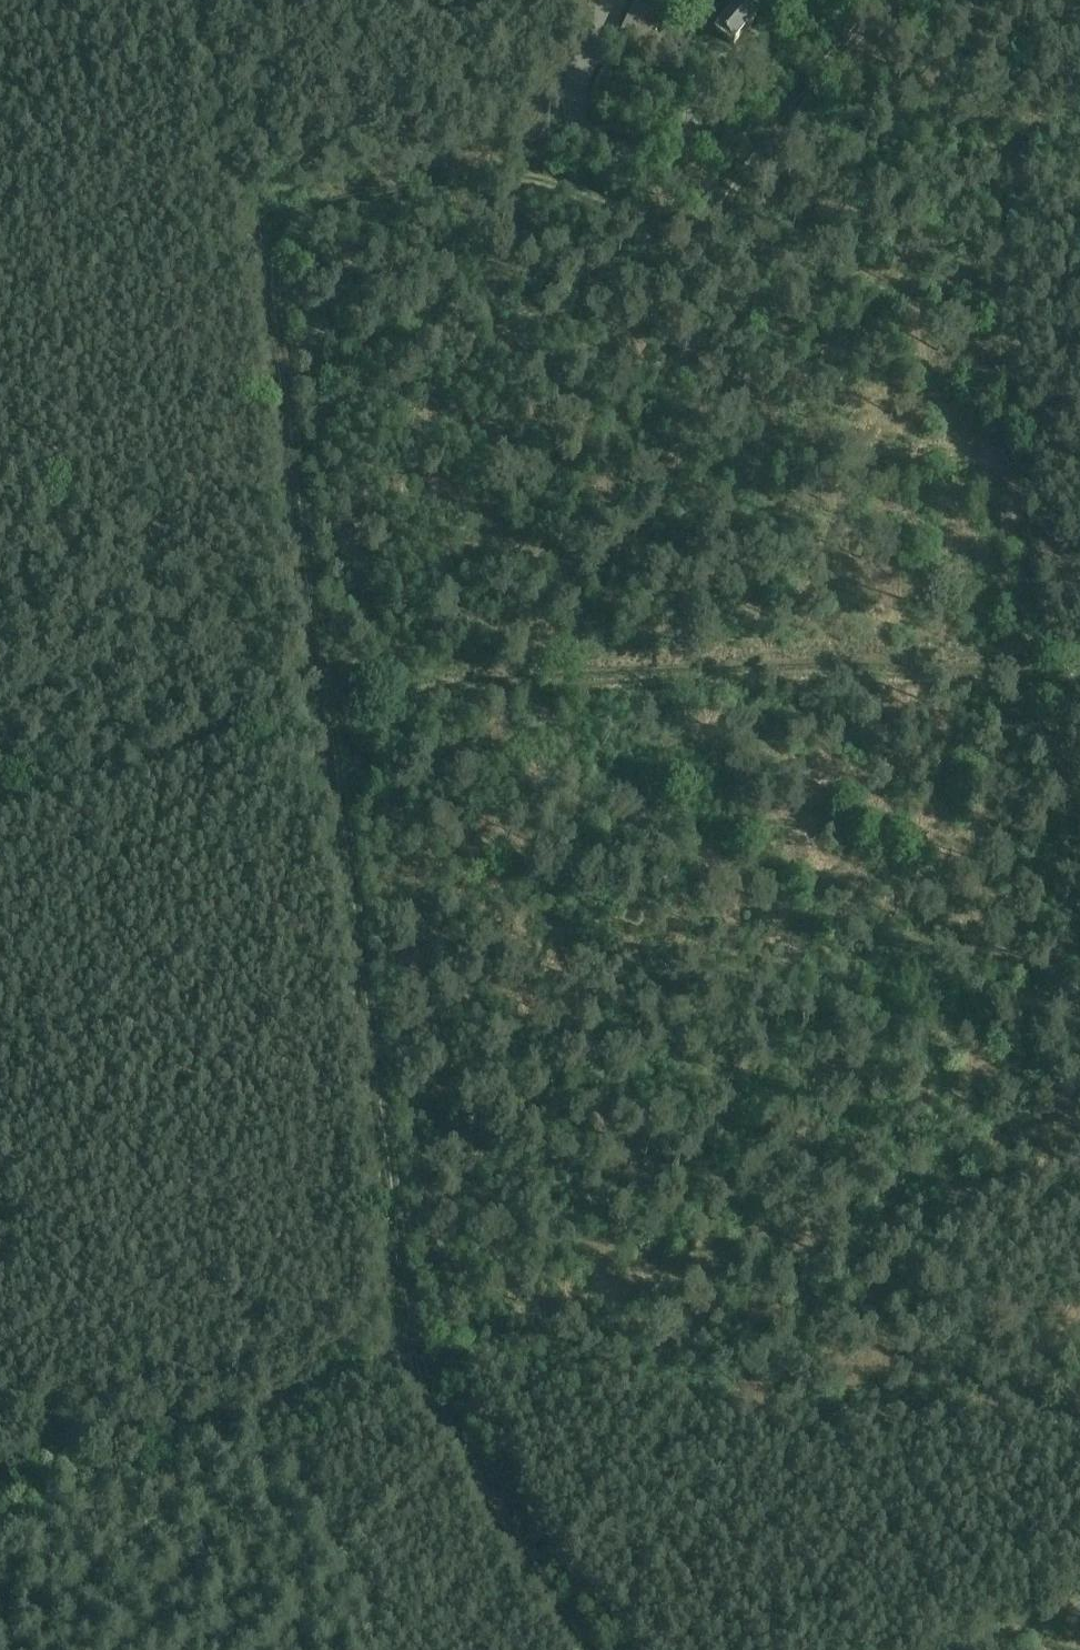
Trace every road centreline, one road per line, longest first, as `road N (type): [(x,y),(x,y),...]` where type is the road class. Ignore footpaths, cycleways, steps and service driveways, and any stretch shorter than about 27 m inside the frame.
road 1 (track): [(593,1649),(422,1363),(272,265),(279,241),(301,223),(526,181),(573,192),(683,248),(700,244),(808,89),(898,0)]
road 2 (track): [(249,210),(398,1368),(563,1649)]
road 3 (track): [(964,0),(981,61),(999,205),(1021,491),(1057,665),(1055,752),(1071,820),(1079,975)]
road 4 (track): [(337,740),(431,702),(503,691),(804,676),(1079,693)]
road 5 (track): [(1079,1426),(990,1406),(813,1417),(588,1375),(422,1363)]
road 6 (track): [(503,164),(249,210)]
road 7 (track): [(204,0),(225,171),(249,210)]

